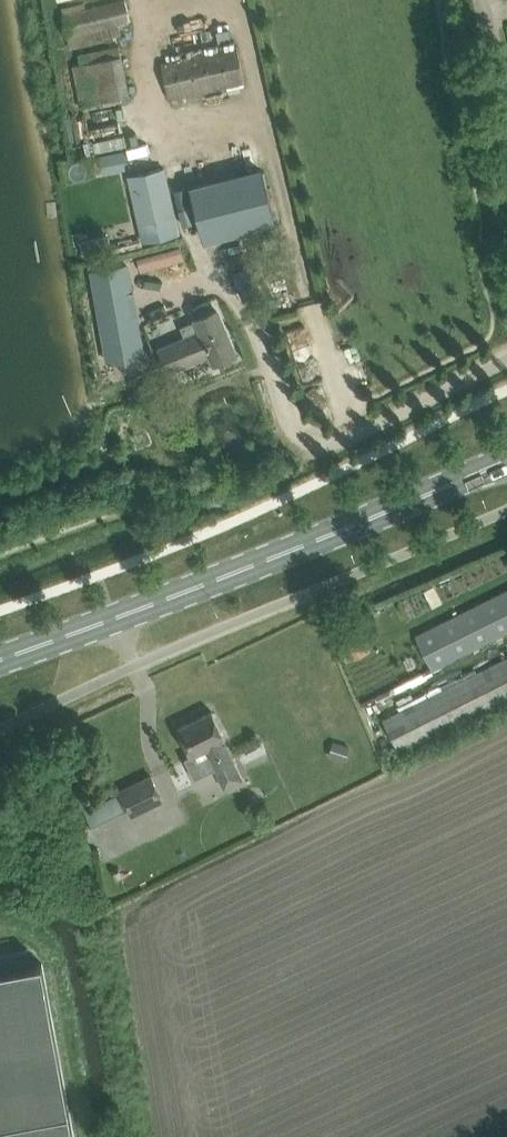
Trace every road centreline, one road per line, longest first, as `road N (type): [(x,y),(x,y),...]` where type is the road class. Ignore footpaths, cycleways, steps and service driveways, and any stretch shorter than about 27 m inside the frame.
road 1 (primary): [(0,662),(506,465)]
road 2 (unclassified): [(506,365),(343,443),(317,441),(264,355),(245,301)]
road 3 (unclassified): [(506,129),(480,0)]

